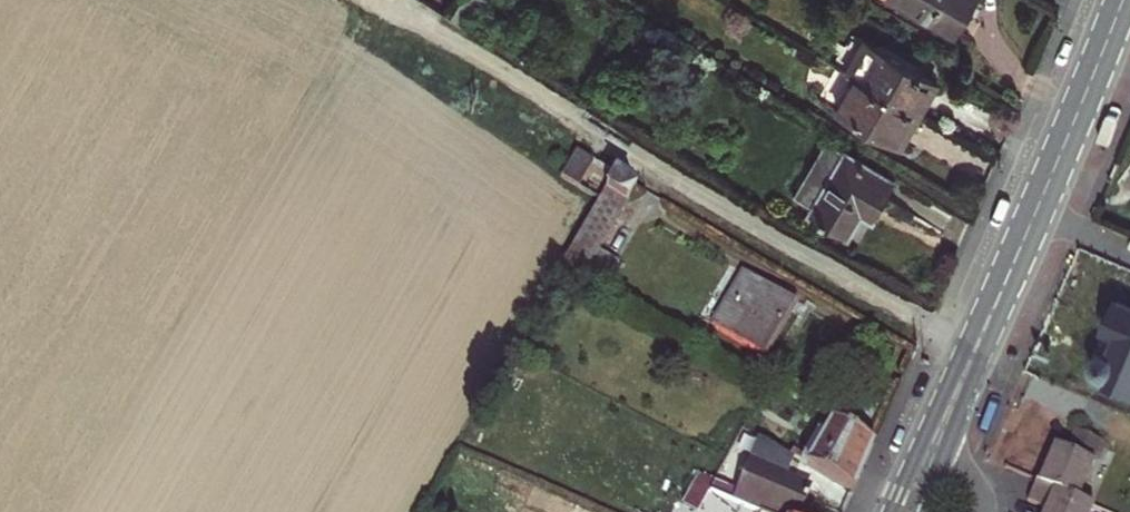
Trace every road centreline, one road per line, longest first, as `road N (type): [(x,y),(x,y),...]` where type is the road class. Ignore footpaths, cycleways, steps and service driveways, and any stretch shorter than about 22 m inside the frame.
road 1 (unclassified): [(422,21),(973,355)]
road 2 (primary): [(1035,211),(1122,0)]
road 3 (primary): [(973,355),(1035,211)]

